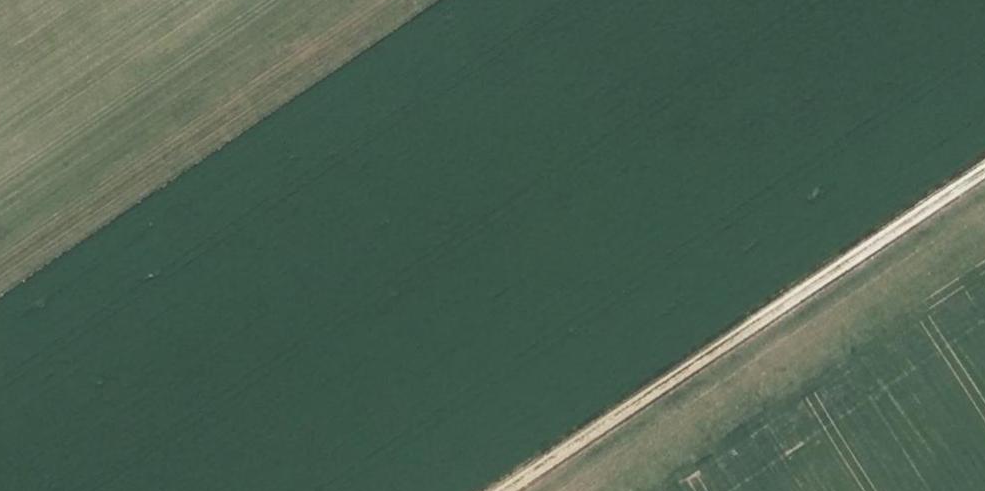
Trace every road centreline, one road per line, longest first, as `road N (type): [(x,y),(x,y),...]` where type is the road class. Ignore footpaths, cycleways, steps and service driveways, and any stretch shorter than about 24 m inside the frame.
road 1 (track): [(984,165),(503,490)]

